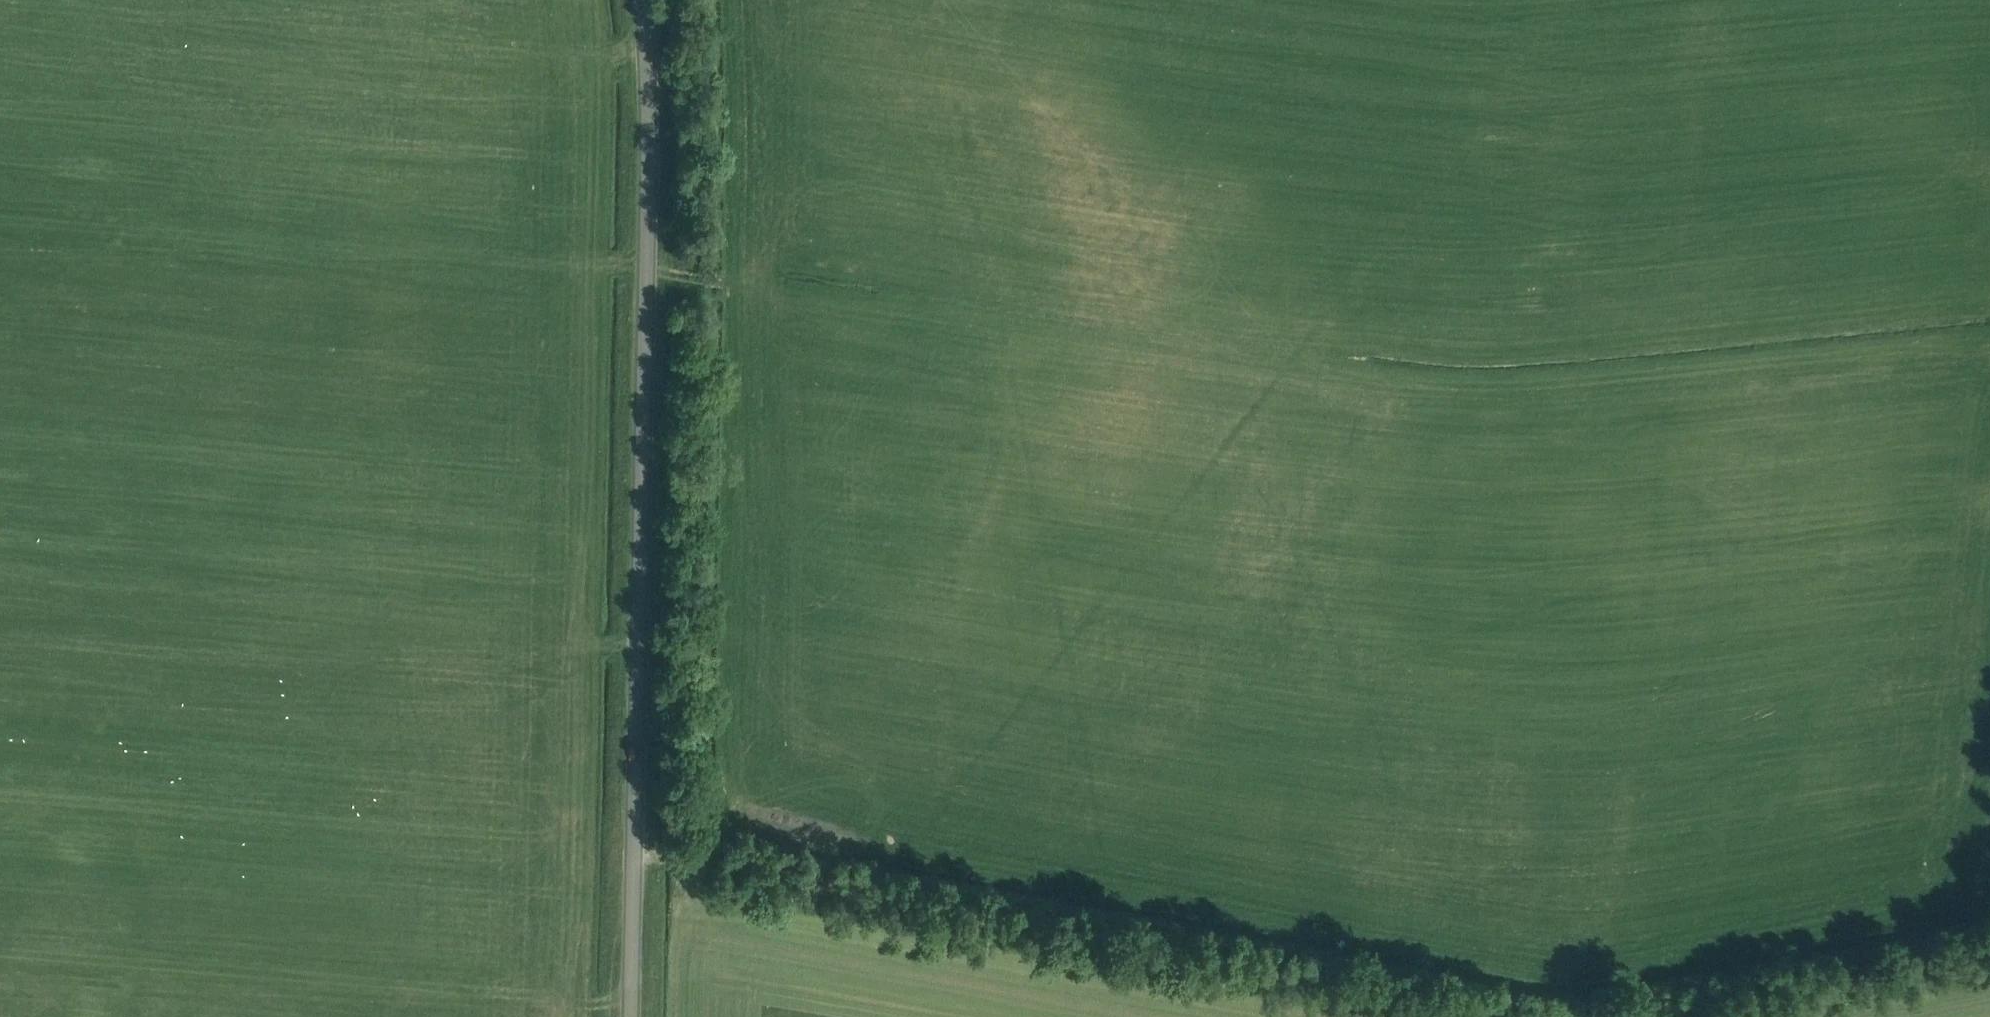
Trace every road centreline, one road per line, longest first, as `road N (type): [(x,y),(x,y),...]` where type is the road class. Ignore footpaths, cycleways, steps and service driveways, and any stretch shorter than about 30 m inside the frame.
road 1 (unclassified): [(631,1016),(652,267),(647,0)]

